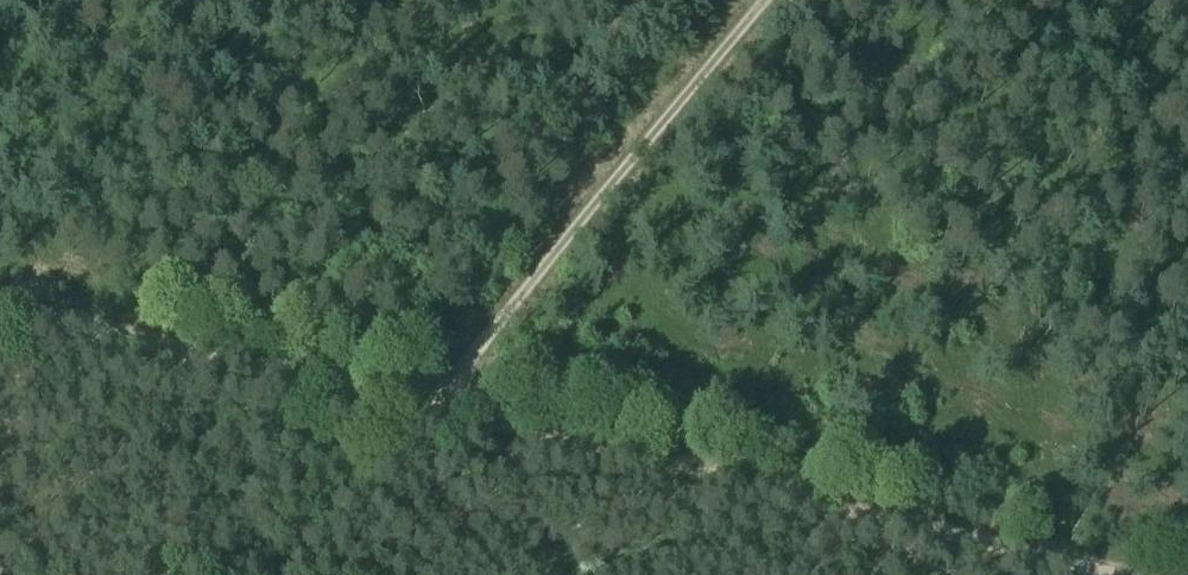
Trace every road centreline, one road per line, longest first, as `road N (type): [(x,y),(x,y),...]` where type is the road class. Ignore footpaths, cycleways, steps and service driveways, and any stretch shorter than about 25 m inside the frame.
road 1 (track): [(1117,574),(0,302)]
road 2 (track): [(771,0),(435,405)]

